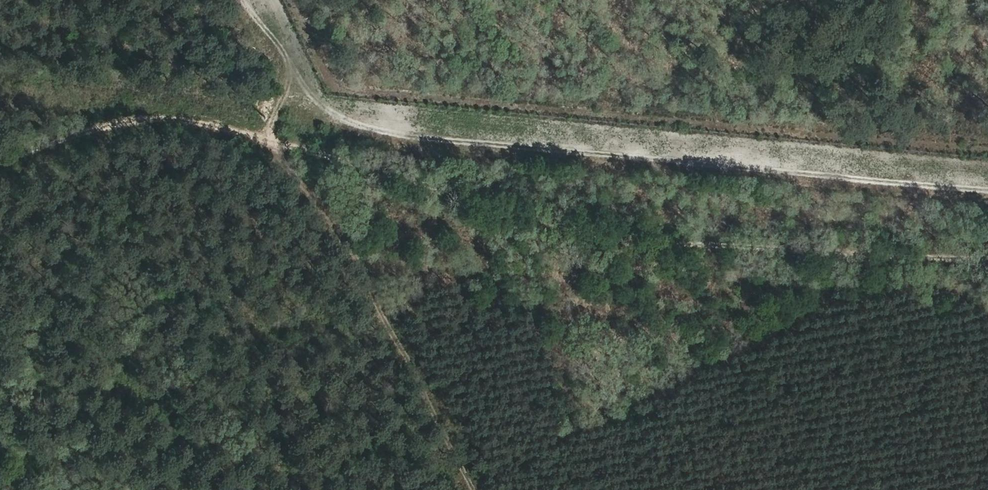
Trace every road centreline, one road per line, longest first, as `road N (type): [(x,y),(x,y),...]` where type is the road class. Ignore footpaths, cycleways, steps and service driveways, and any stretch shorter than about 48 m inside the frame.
road 1 (track): [(987,184),(368,129),(311,105),(249,0)]
road 2 (track): [(987,261),(547,234),(269,139)]
road 3 (track): [(467,489),(324,205),(269,139)]
road 4 (track): [(277,106),(0,81)]
road 5 (track): [(269,139),(137,119),(0,159)]

